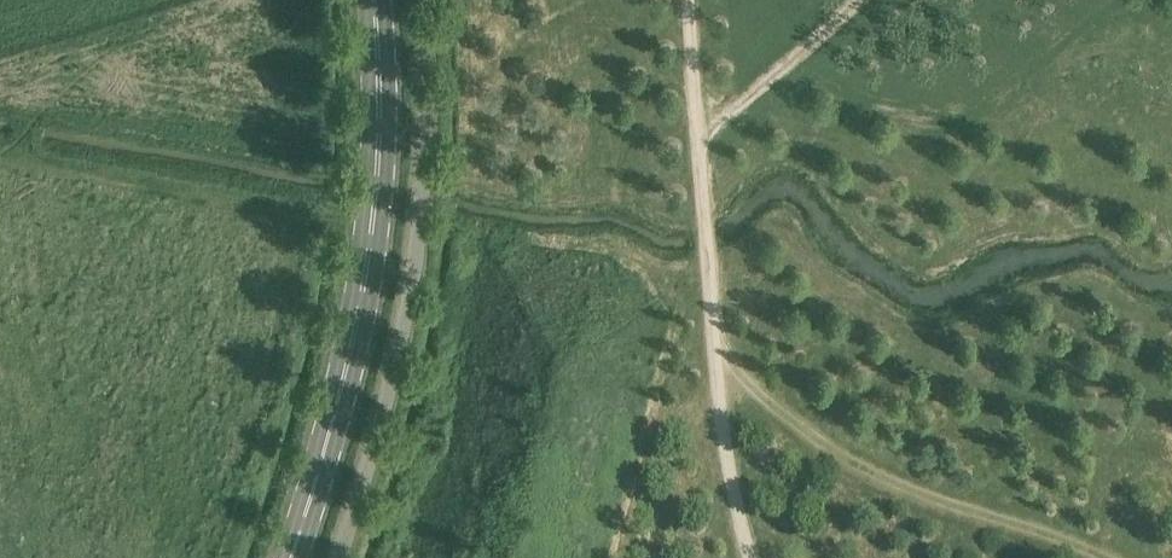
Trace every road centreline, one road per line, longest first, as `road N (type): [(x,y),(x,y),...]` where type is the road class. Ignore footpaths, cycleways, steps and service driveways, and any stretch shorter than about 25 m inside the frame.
road 1 (tertiary): [(293,557),(341,440),(383,241),(383,0)]

